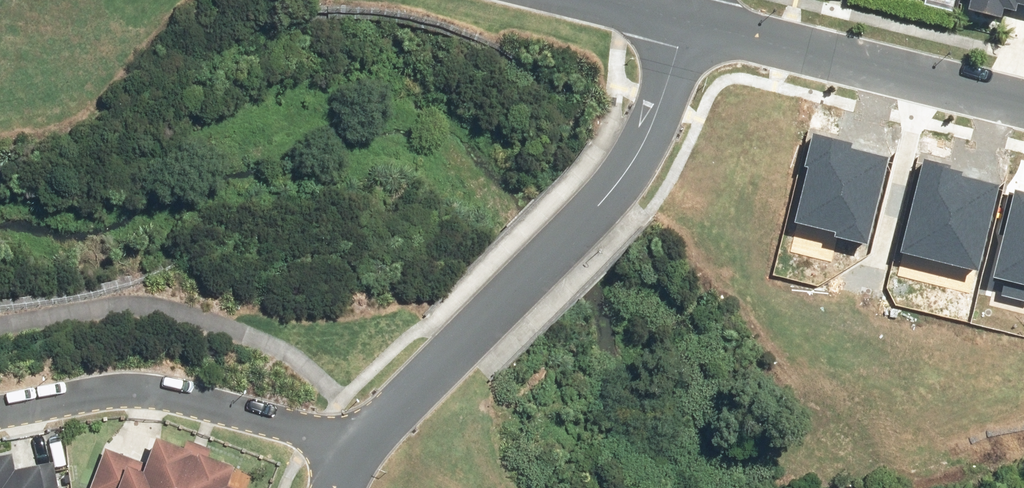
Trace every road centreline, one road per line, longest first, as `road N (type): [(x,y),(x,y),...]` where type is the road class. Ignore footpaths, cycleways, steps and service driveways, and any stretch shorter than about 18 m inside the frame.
road 1 (residential): [(689,12),(633,168),(362,446)]
road 2 (residential): [(362,446),(173,386),(118,385),(0,409)]
road 3 (residential): [(1023,99),(689,12)]

